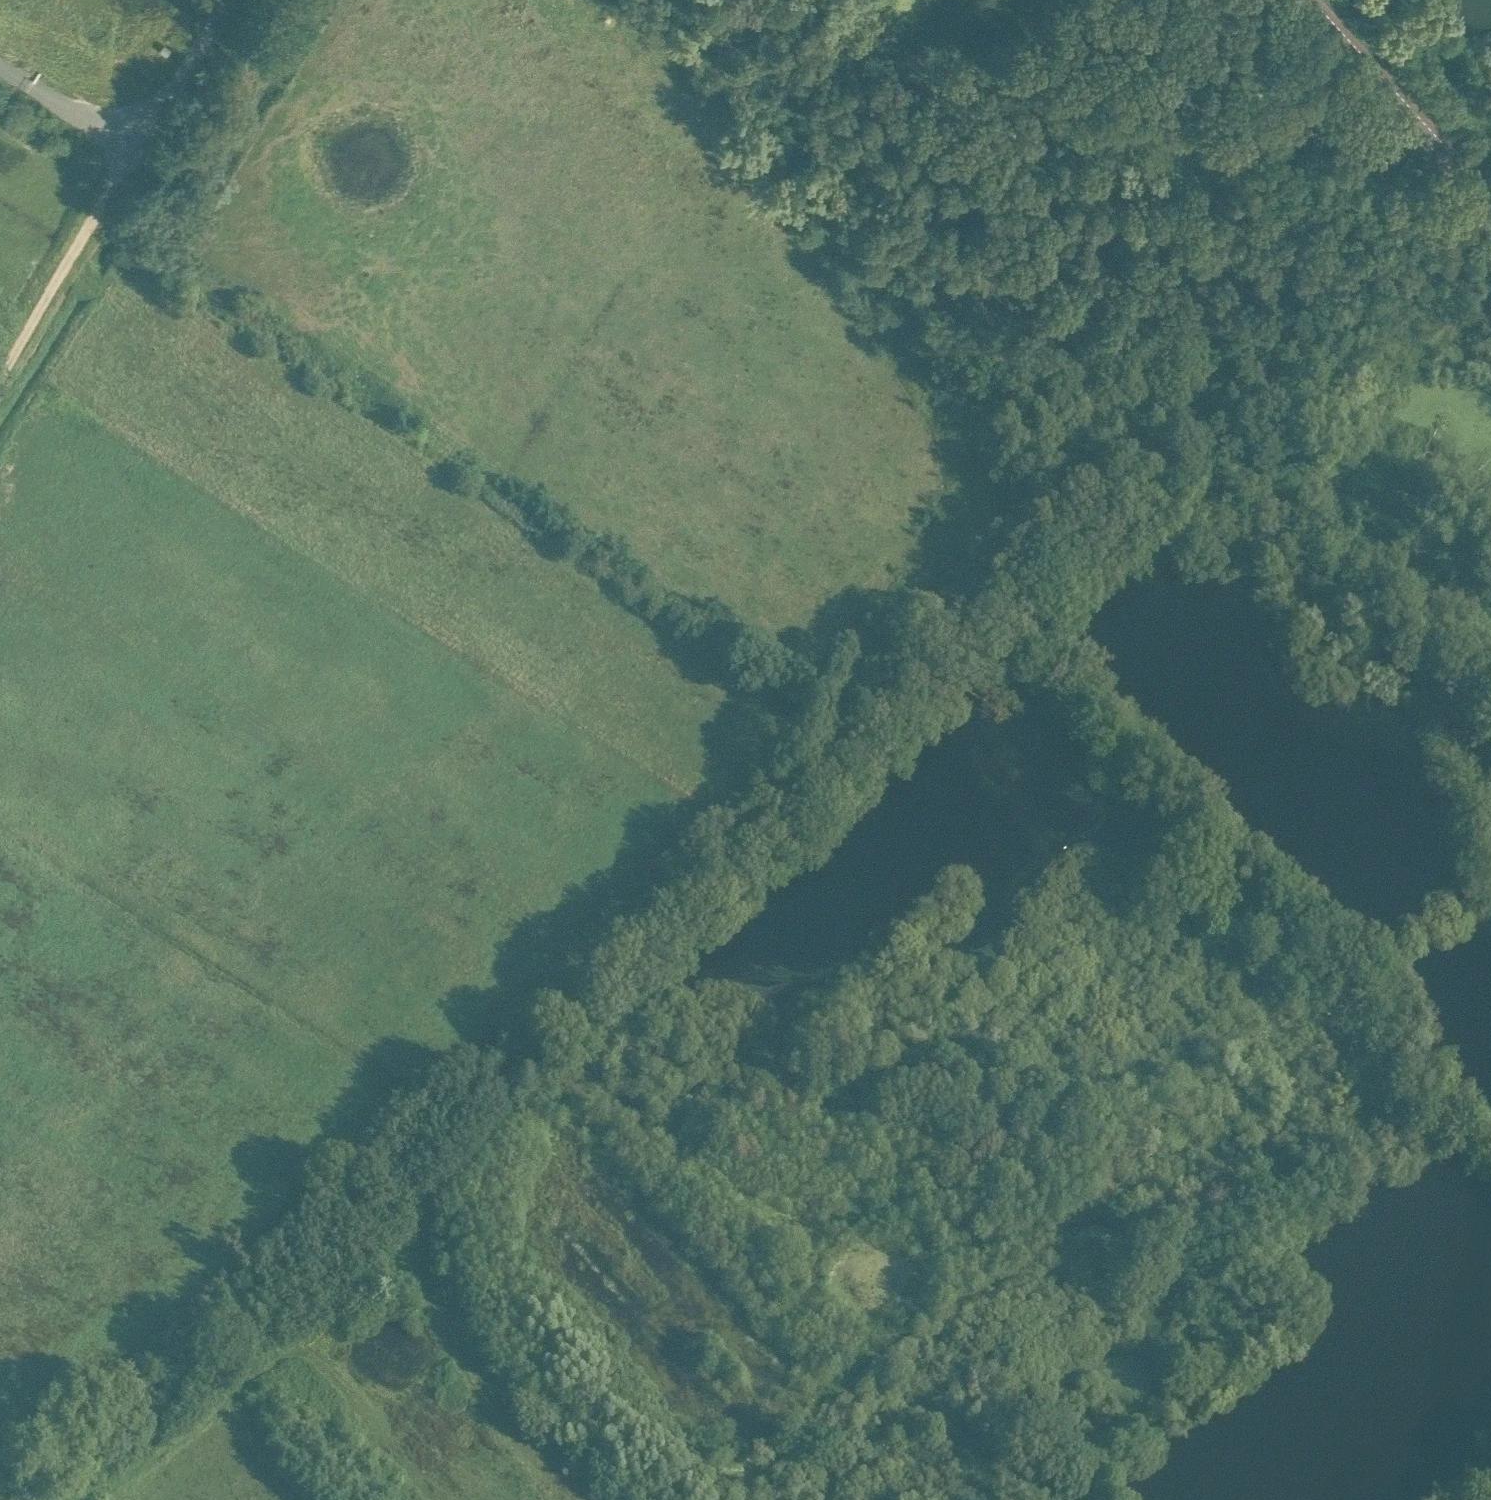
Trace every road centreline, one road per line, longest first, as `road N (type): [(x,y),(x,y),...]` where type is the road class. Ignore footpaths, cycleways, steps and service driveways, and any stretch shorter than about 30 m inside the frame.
road 1 (unclassified): [(1490,206),(1304,0)]
road 2 (unclassified): [(135,145),(0,380)]
road 3 (unclassified): [(135,145),(225,0)]
road 4 (unclassified): [(135,145),(0,64)]

